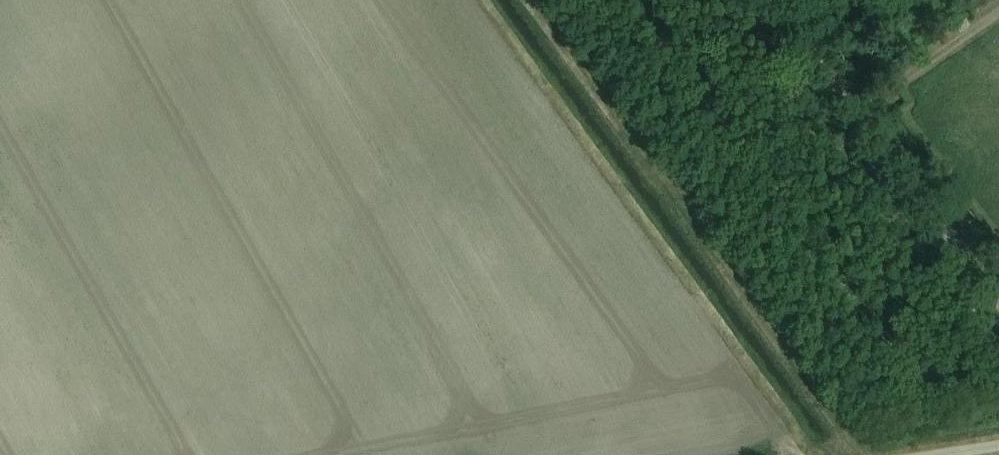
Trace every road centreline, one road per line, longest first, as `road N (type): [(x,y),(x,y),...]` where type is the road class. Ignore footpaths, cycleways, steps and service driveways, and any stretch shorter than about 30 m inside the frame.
road 1 (track): [(771,0),(998,304)]

